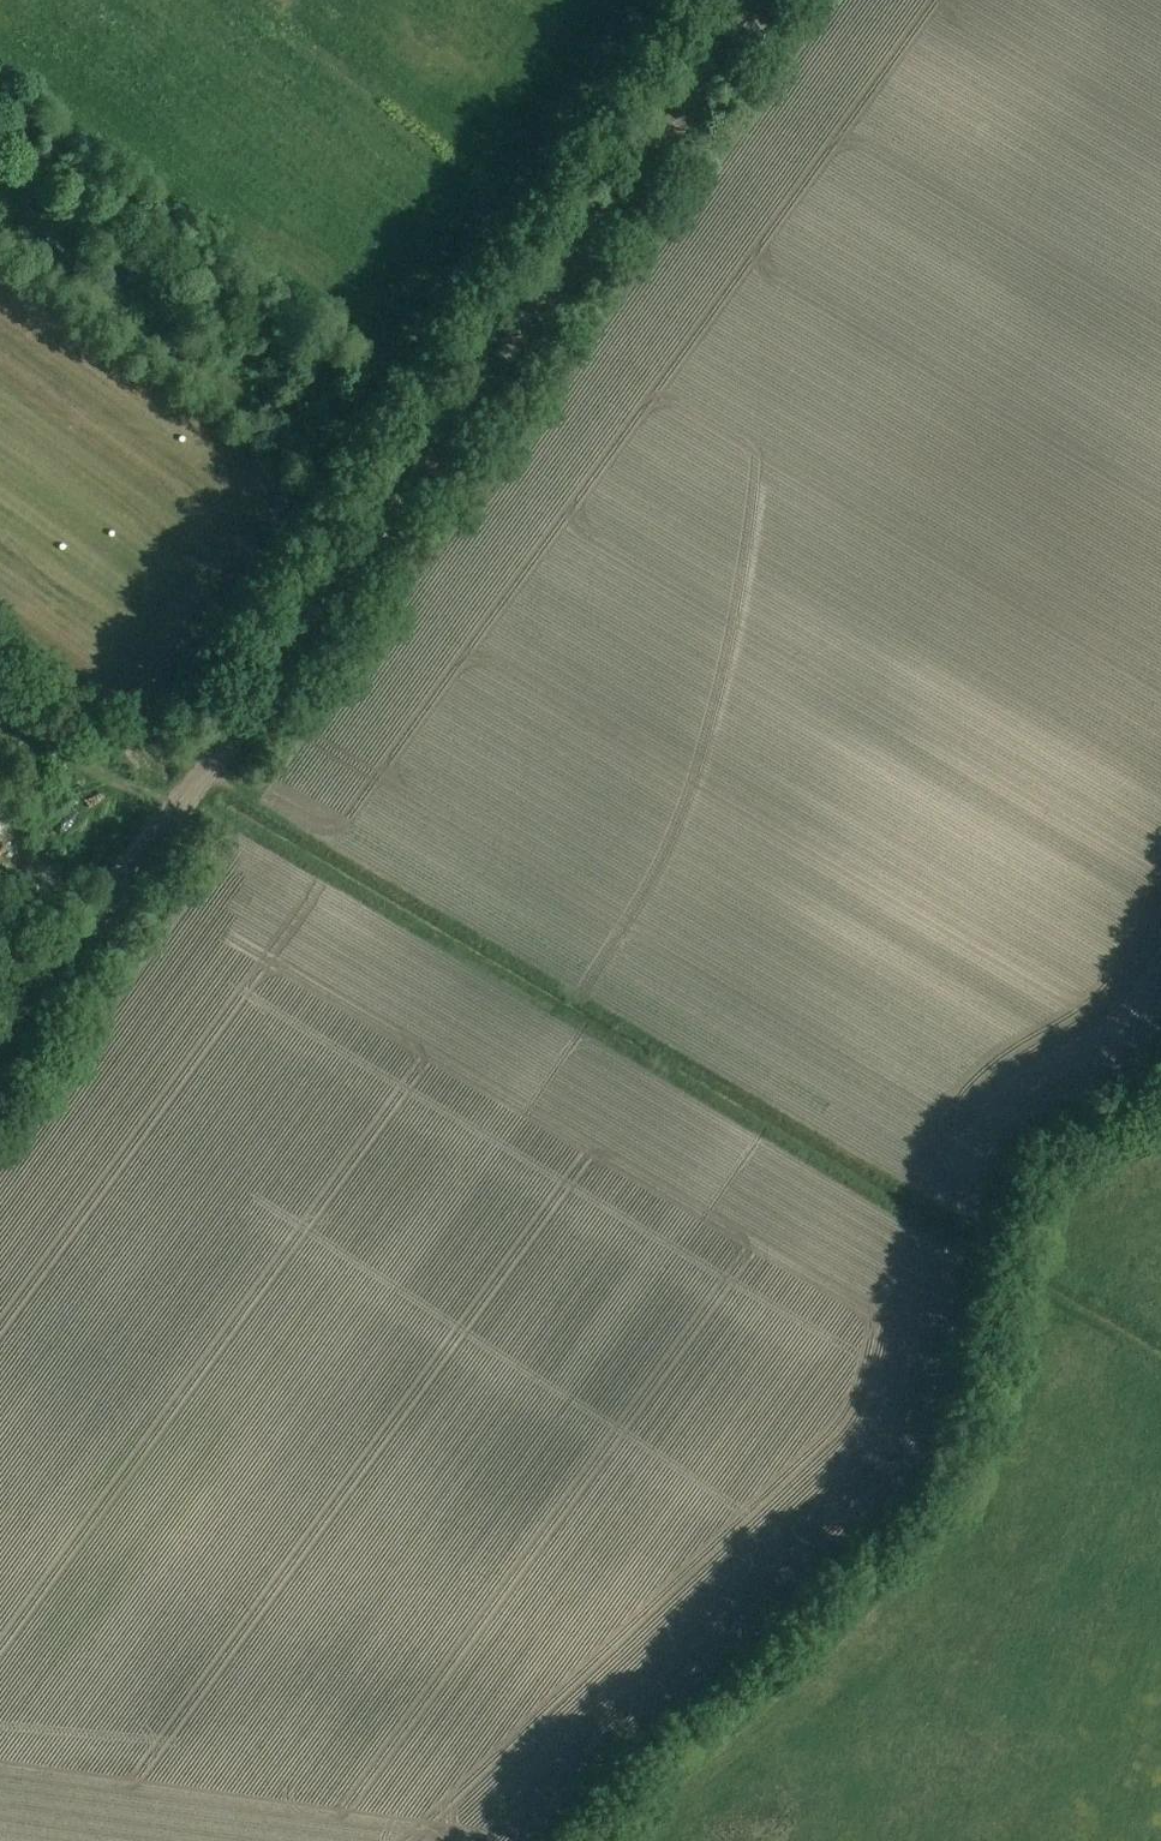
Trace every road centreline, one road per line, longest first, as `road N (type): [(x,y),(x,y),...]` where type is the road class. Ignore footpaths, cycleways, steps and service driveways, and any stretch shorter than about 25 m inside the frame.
road 1 (track): [(763,0),(530,332),(0,1048)]

